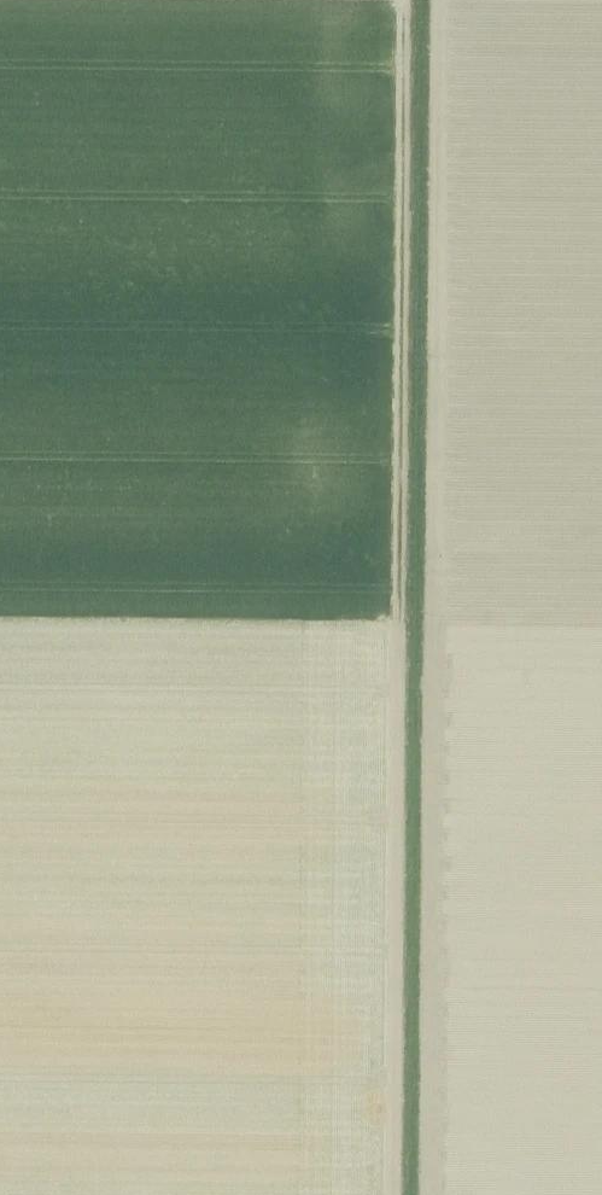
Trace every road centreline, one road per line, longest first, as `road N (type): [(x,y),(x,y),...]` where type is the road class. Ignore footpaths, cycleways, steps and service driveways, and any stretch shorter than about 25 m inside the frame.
road 1 (track): [(389,1194),(397,0)]

